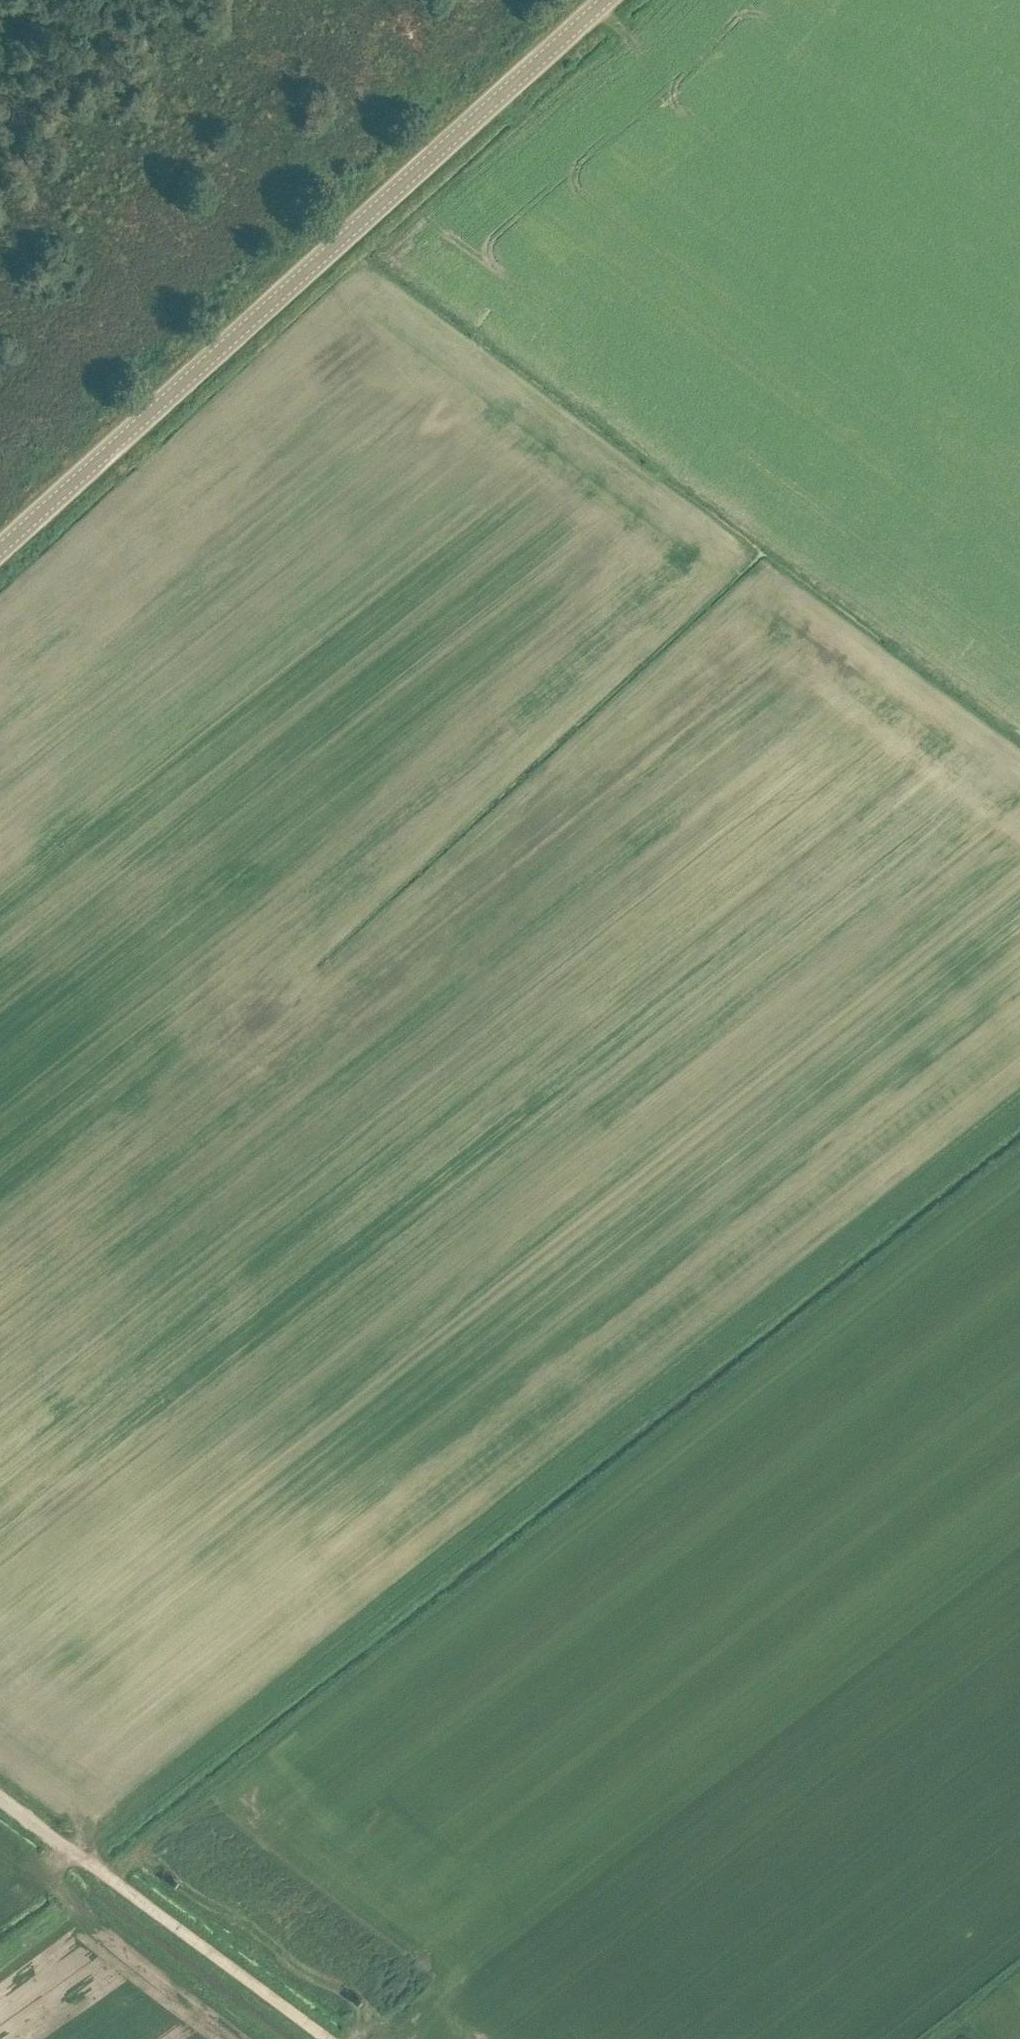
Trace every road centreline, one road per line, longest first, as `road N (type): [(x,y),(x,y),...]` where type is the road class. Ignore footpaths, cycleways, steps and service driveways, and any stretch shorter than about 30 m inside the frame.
road 1 (tertiary): [(0,545),(600,0)]
road 2 (unclassified): [(337,2038),(91,1852)]

